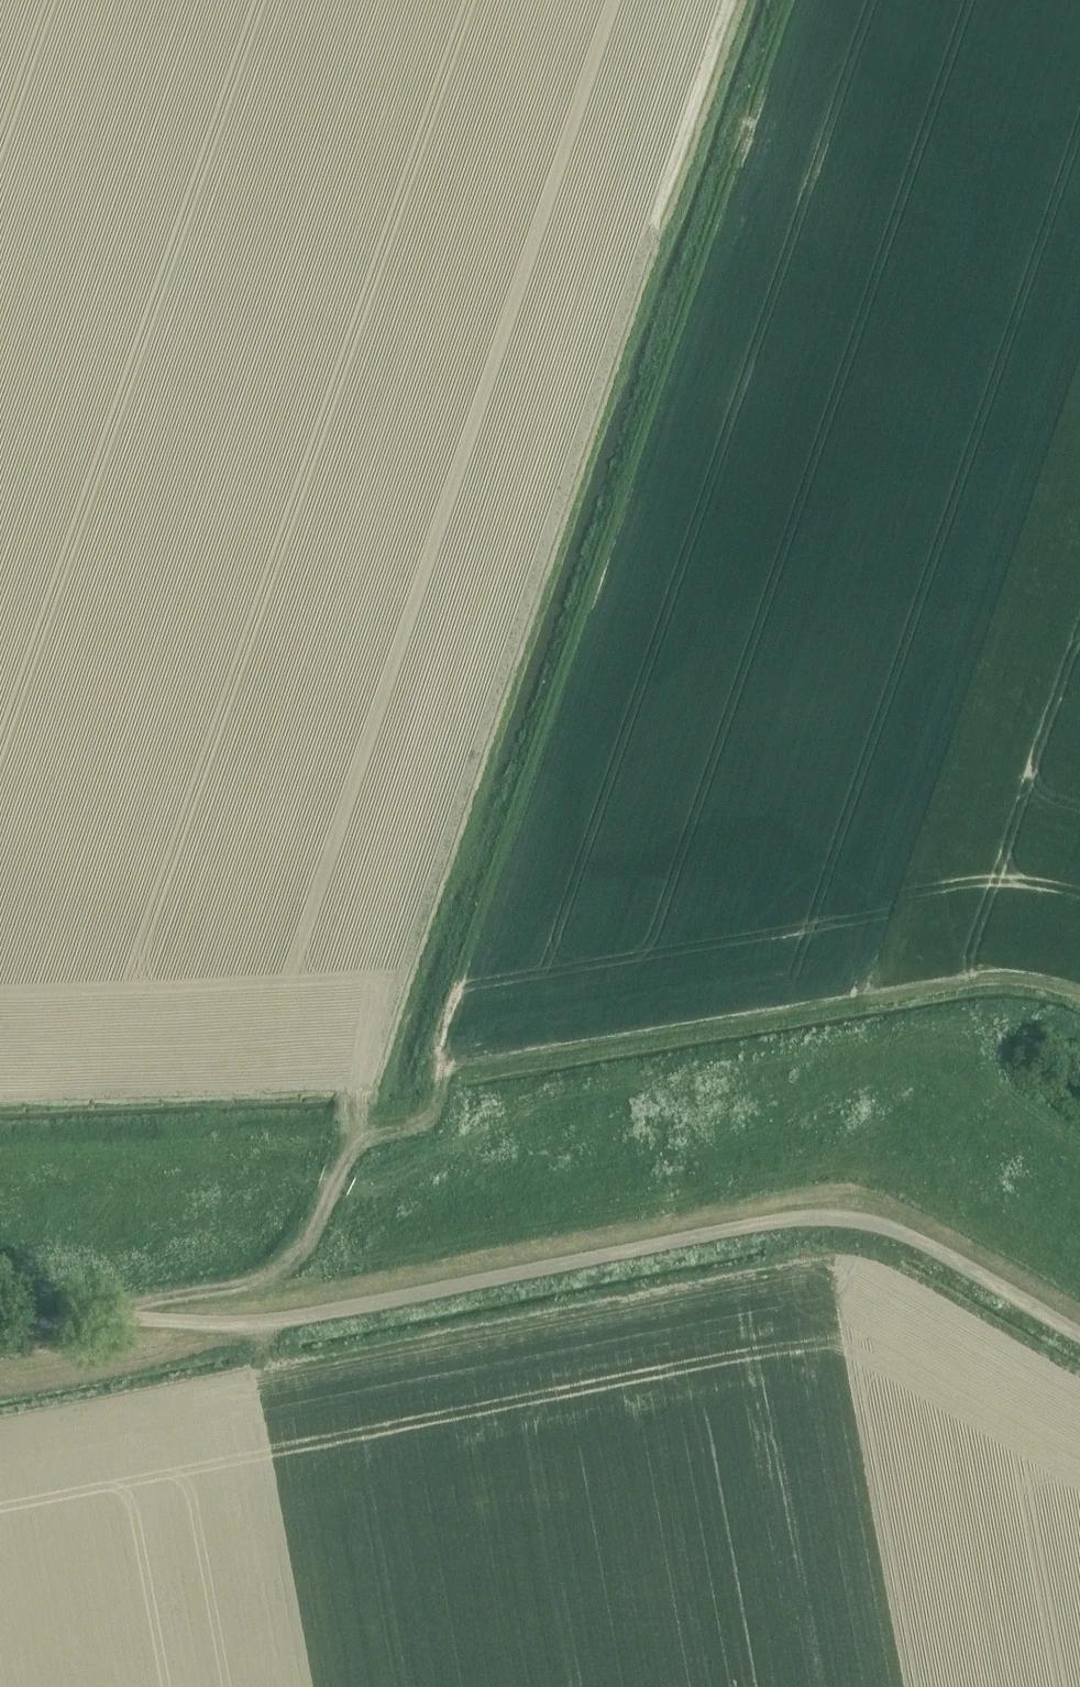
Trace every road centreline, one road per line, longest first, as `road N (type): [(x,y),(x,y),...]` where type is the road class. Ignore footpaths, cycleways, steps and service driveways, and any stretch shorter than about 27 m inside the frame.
road 1 (track): [(1079,1334),(945,1254),(867,1223),(830,1218),(292,1318),(236,1324),(112,1318),(0,1336)]

